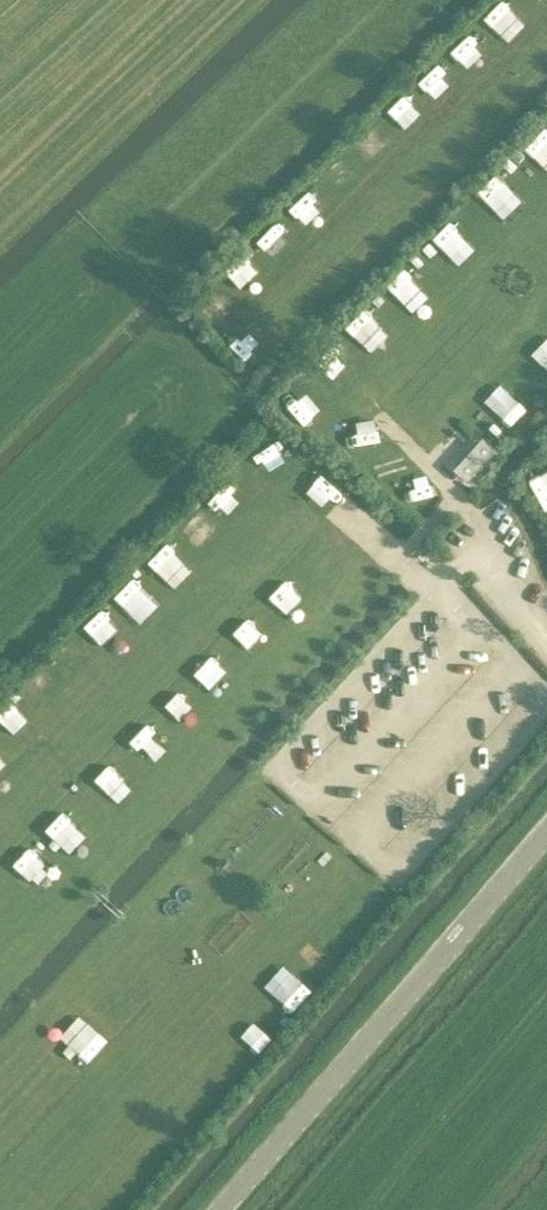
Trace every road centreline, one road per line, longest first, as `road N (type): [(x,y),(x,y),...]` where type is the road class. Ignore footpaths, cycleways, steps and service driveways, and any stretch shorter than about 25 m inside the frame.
road 1 (unclassified): [(219,1209),(546,835)]

